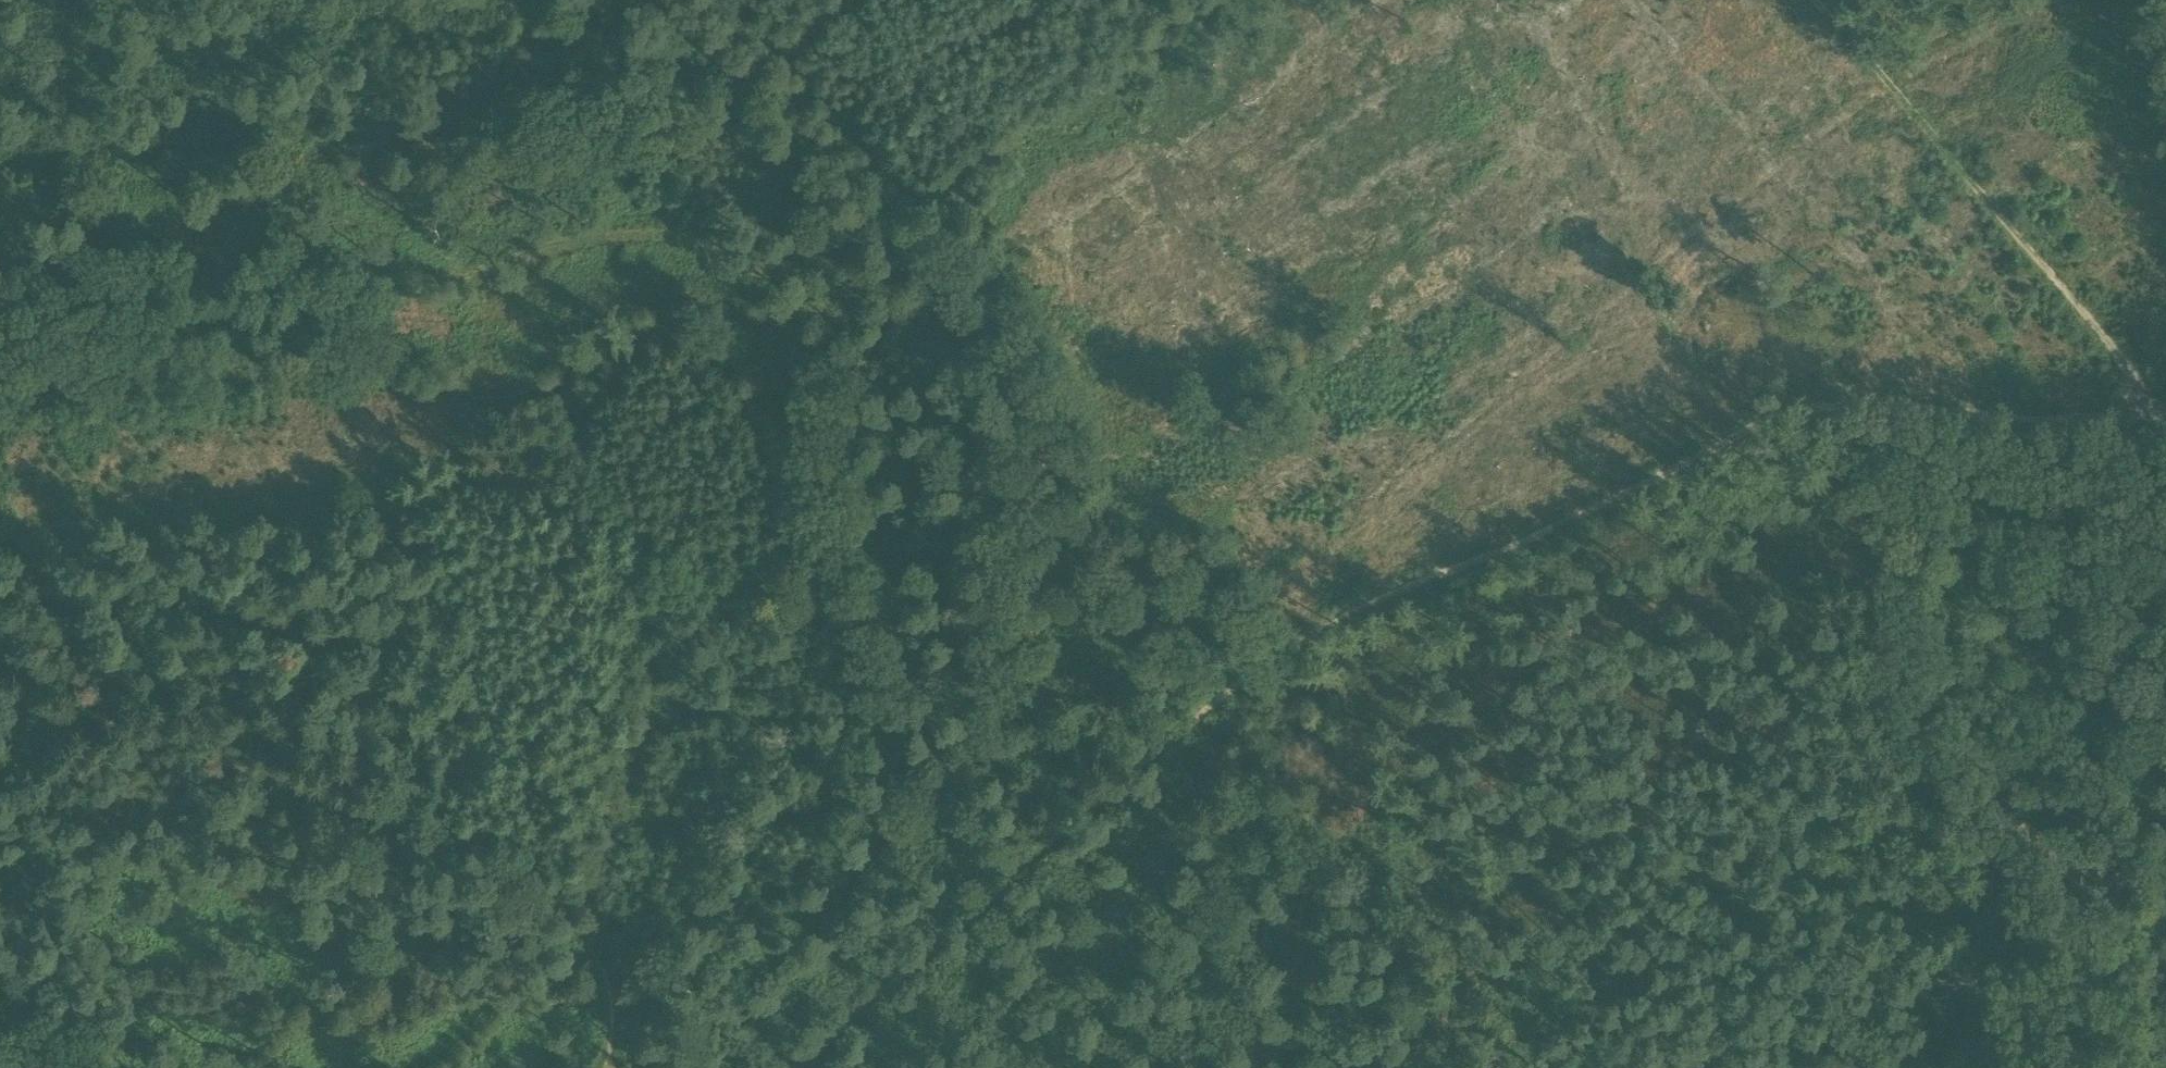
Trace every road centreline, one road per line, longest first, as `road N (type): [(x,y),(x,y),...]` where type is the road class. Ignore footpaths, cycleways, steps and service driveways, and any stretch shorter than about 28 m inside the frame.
road 1 (track): [(795,1067),(1265,661),(1780,424),(1827,411),(2165,426)]
road 2 (track): [(1814,0),(2165,409)]
road 3 (track): [(2127,0),(2165,146)]

